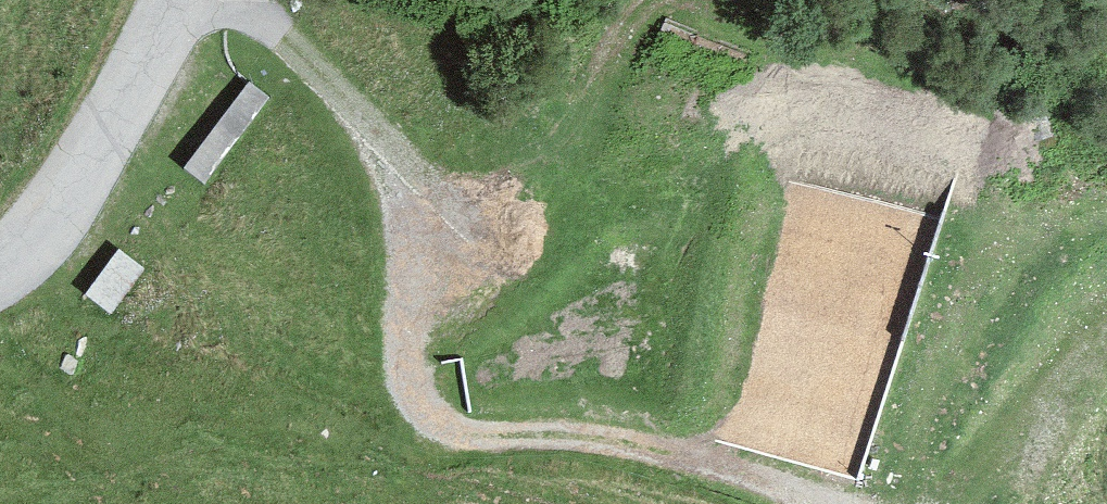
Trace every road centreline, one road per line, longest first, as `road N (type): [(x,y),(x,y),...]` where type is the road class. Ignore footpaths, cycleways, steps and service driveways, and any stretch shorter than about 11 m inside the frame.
road 1 (track): [(165,22),(261,27),(456,240),(419,406),(686,456),(800,503)]
road 2 (unclassified): [(0,271),(72,193),(173,0)]
road 3 (track): [(932,503),(1106,328)]

